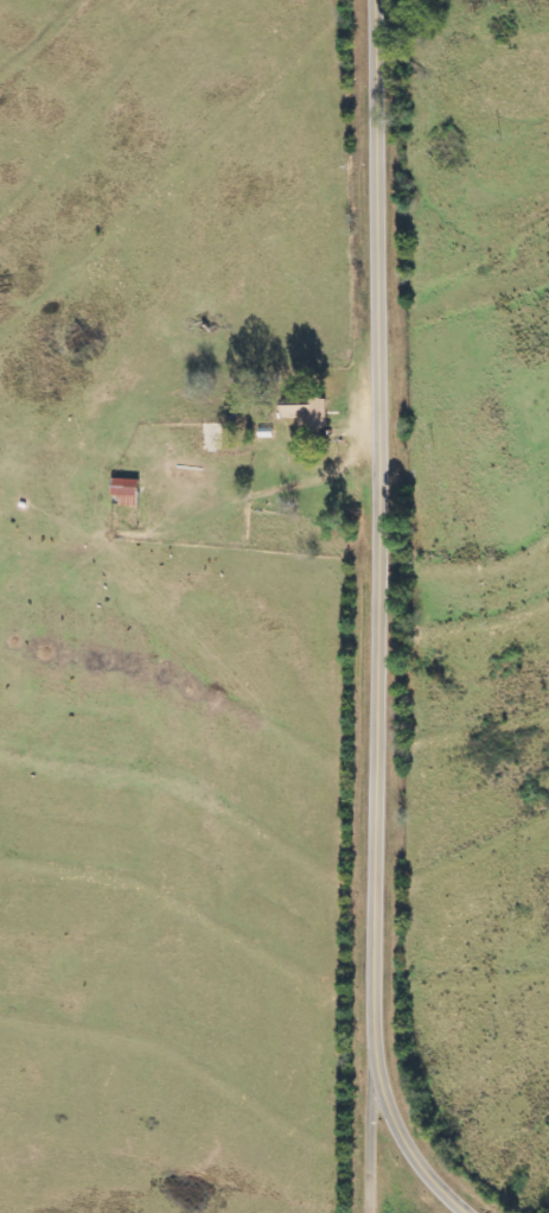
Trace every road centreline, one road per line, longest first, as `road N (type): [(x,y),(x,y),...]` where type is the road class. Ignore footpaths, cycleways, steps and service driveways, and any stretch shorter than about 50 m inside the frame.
road 1 (tertiary): [(372,0),(382,329),(377,1063),(385,1098),(426,1166),(476,1212)]

